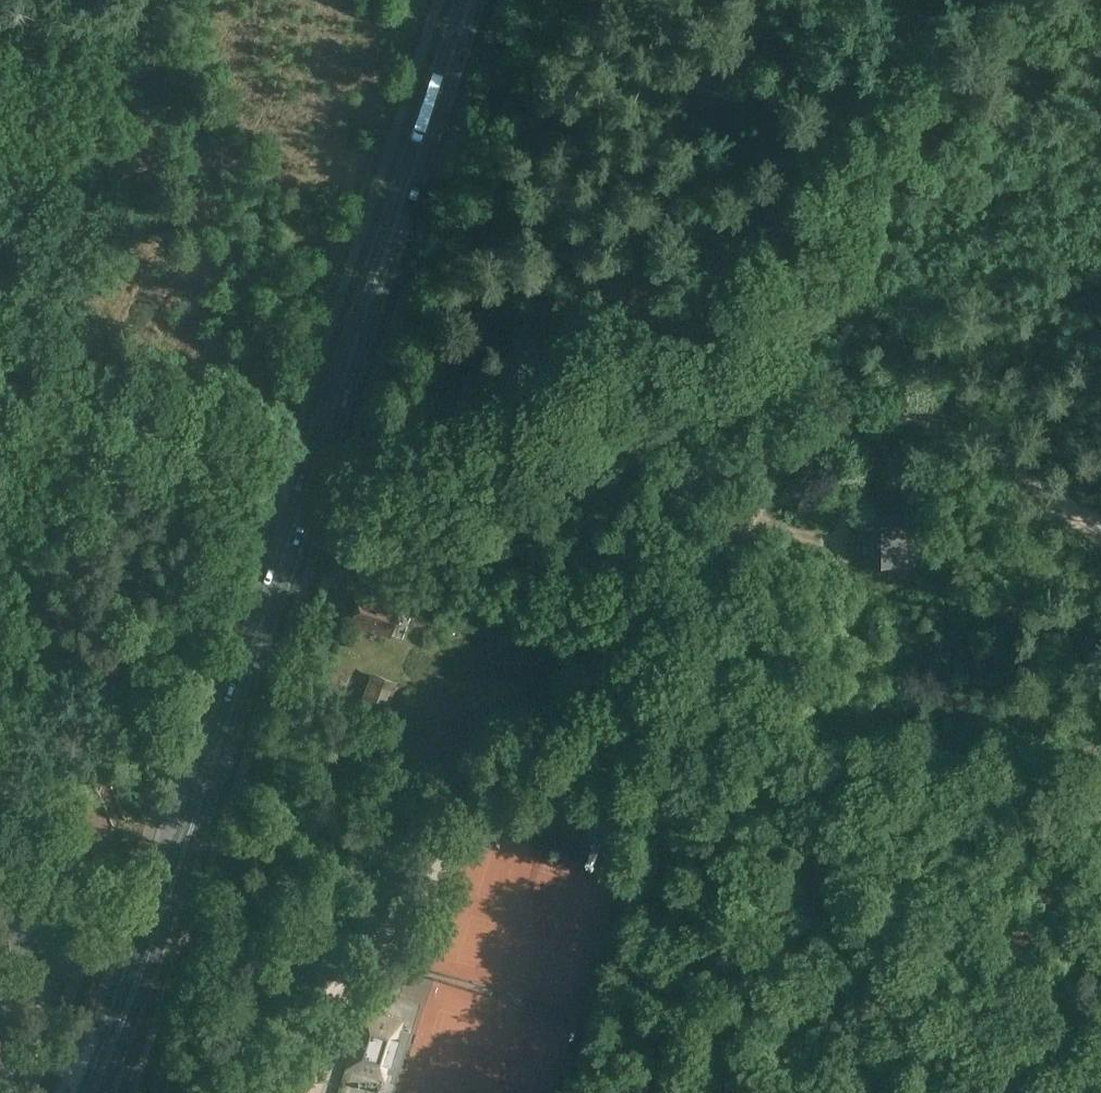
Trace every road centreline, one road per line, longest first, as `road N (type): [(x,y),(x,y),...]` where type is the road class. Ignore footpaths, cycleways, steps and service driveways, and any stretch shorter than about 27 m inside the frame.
road 1 (track): [(1100,539),(905,412),(859,407),(808,441),(744,504),(243,1092)]
road 2 (primary): [(94,1092),(218,779),(476,0)]
road 3 (track): [(287,473),(414,489),(782,291),(1038,213),(1100,204)]
road 4 (track): [(754,495),(716,646),(580,1092)]
road 5 (track): [(0,659),(110,652),(149,627),(156,580),(132,480),(150,416)]

